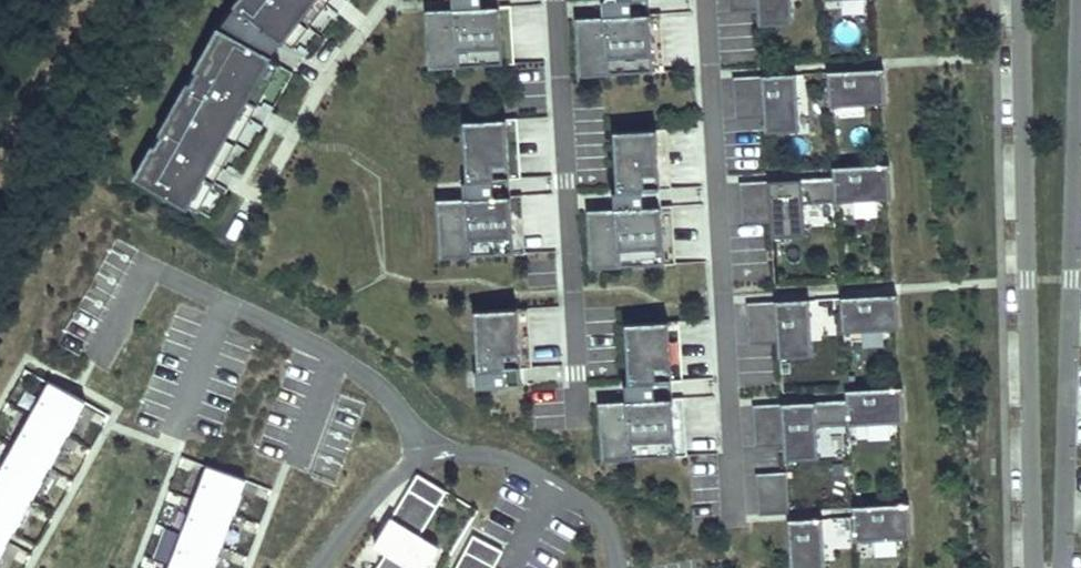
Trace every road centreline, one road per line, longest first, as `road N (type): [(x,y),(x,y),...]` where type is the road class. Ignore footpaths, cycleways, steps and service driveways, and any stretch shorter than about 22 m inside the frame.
road 1 (residential): [(1063,567),(1079,0)]
road 2 (residential): [(1017,0),(1032,567)]
road 3 (residential): [(615,567),(588,507),(514,465),(447,454),(394,478),(317,567)]
road 4 (track): [(0,155),(63,0)]

